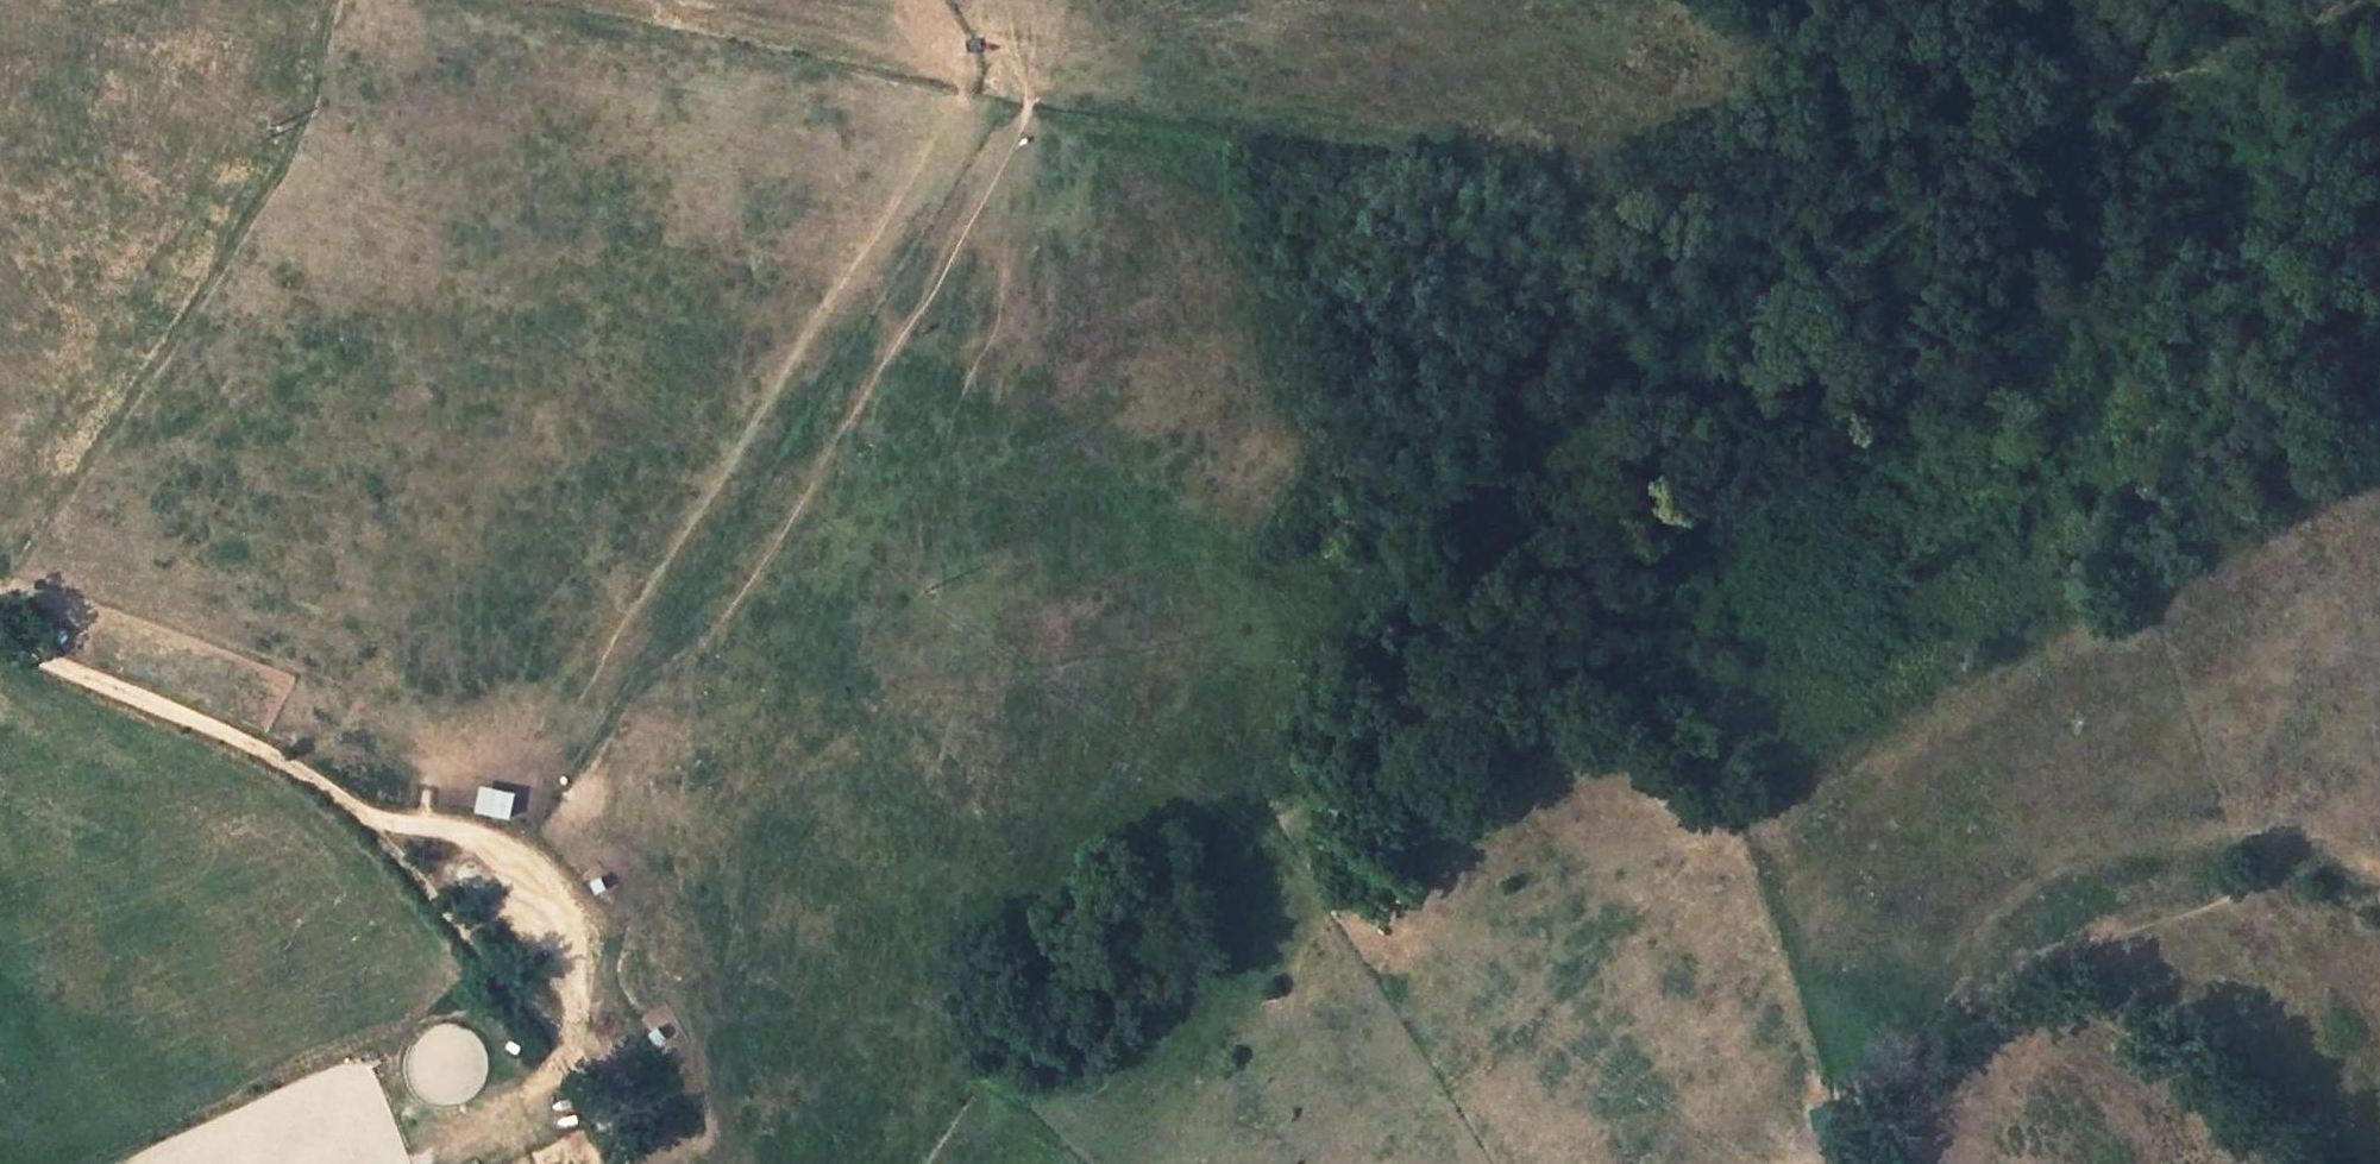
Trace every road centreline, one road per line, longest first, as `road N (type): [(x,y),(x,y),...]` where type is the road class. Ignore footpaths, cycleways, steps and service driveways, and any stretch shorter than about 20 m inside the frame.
road 1 (track): [(0,640),(252,744),(369,818),(620,1147),(625,1163)]

